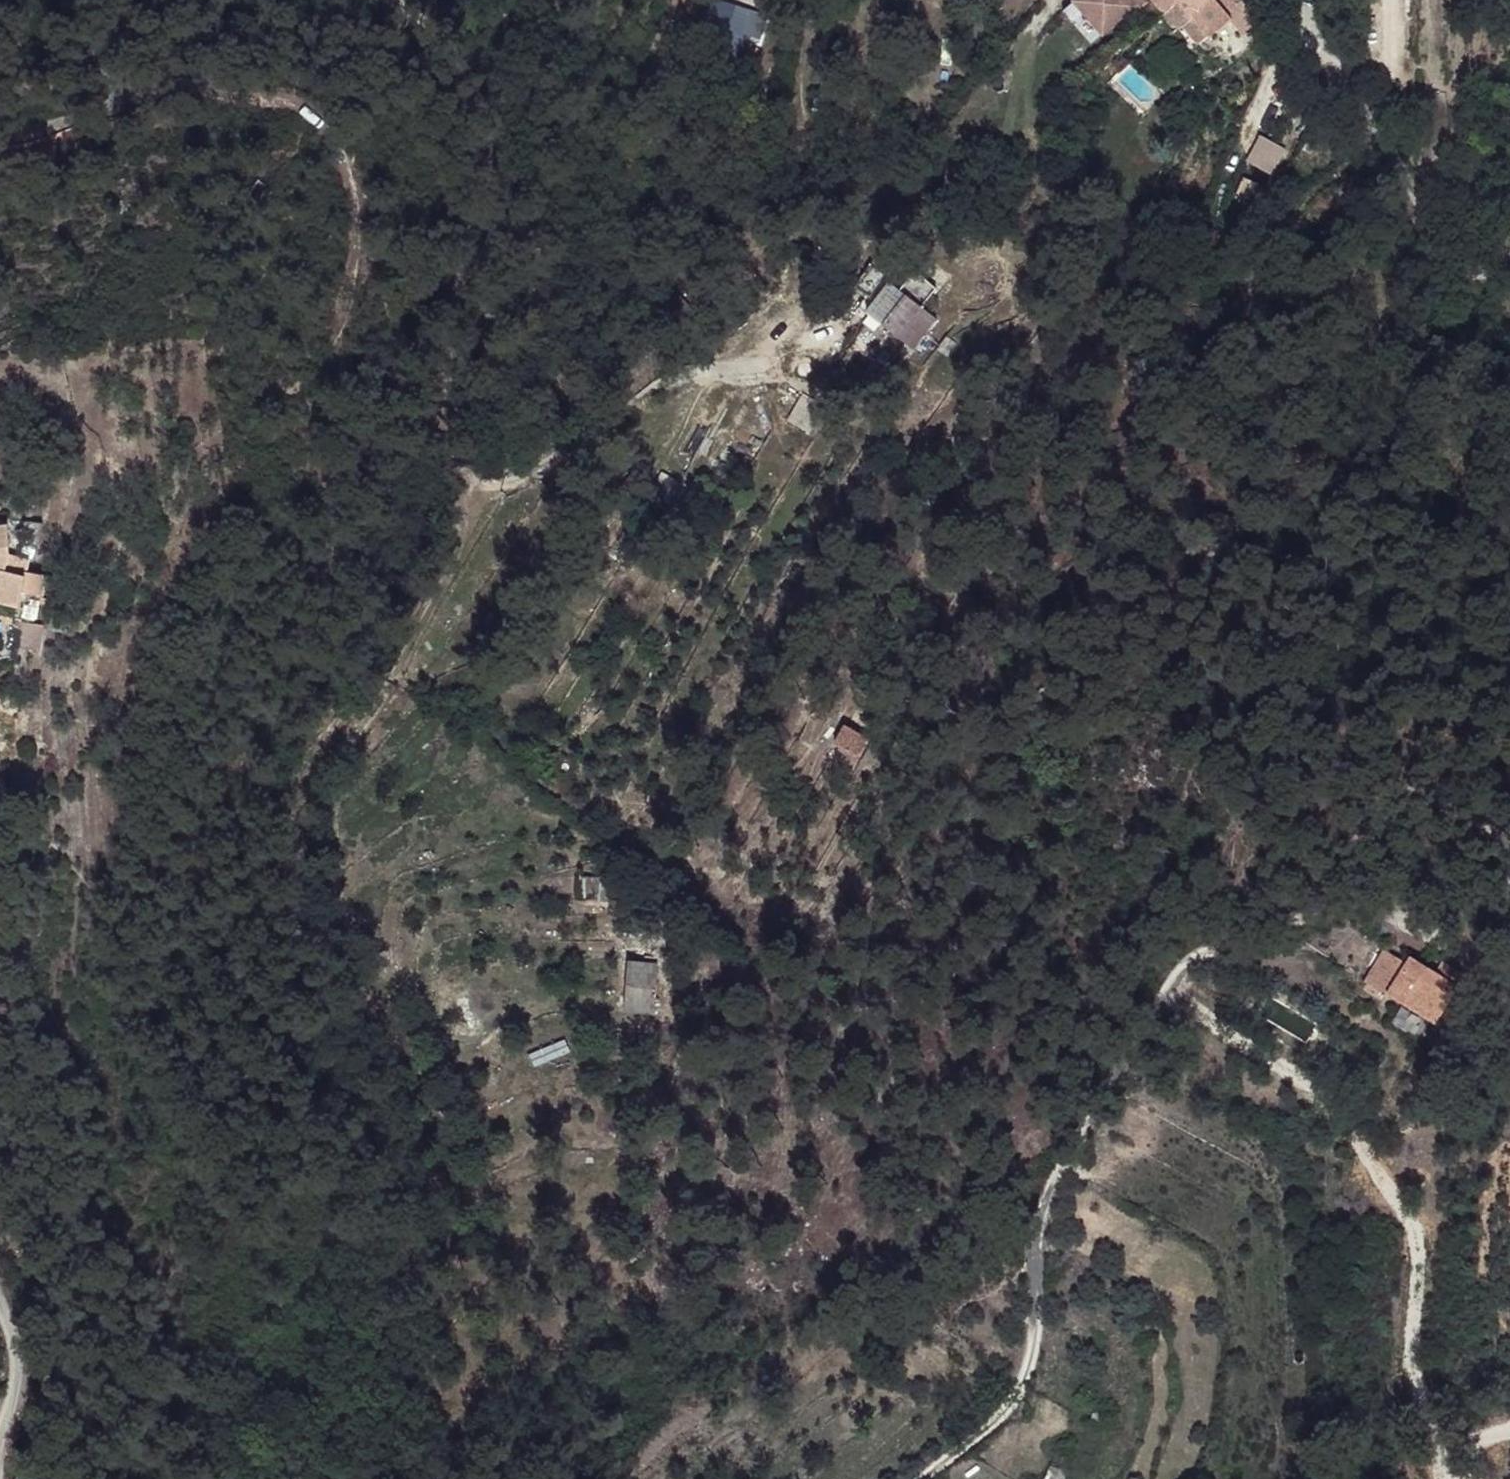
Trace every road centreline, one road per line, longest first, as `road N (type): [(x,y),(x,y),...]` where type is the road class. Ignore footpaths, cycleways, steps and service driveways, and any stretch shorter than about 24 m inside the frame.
road 1 (residential): [(919,1478),(1009,1410),(1026,1372),(1041,1194),(1167,990),(1210,946),(1253,927),(1344,908),(1509,930)]
road 2 (unclassified): [(25,1478),(0,1348)]

